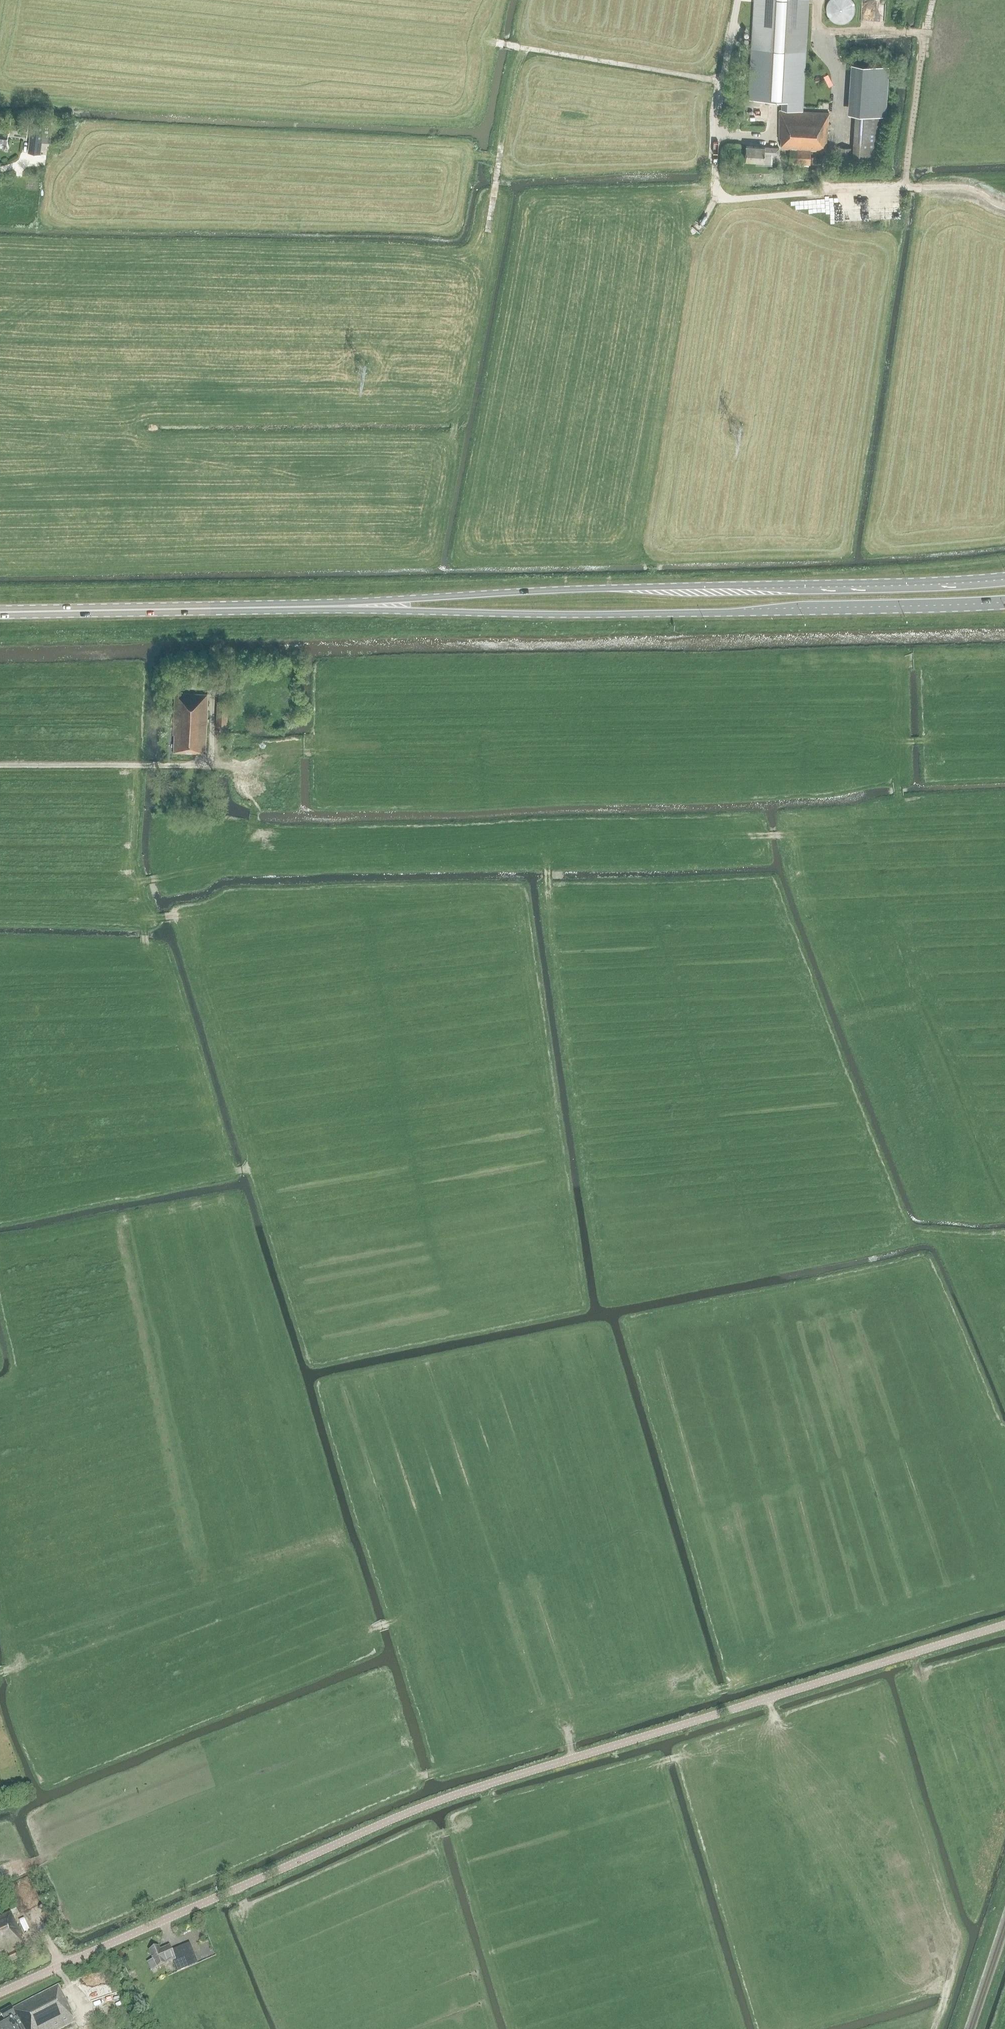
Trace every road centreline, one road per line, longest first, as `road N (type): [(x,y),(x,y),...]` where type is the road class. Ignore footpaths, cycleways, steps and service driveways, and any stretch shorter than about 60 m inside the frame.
road 1 (trunk): [(1004,579),(550,590),(309,607)]
road 2 (trunk): [(309,607),(564,615),(1004,603)]
road 3 (track): [(715,163),(719,191),(735,200),(967,187),(1004,207)]
road 4 (trunk): [(0,612),(309,607)]
road 5 (track): [(906,187),(926,32),(816,32)]
road 6 (track): [(723,81),(501,43)]

